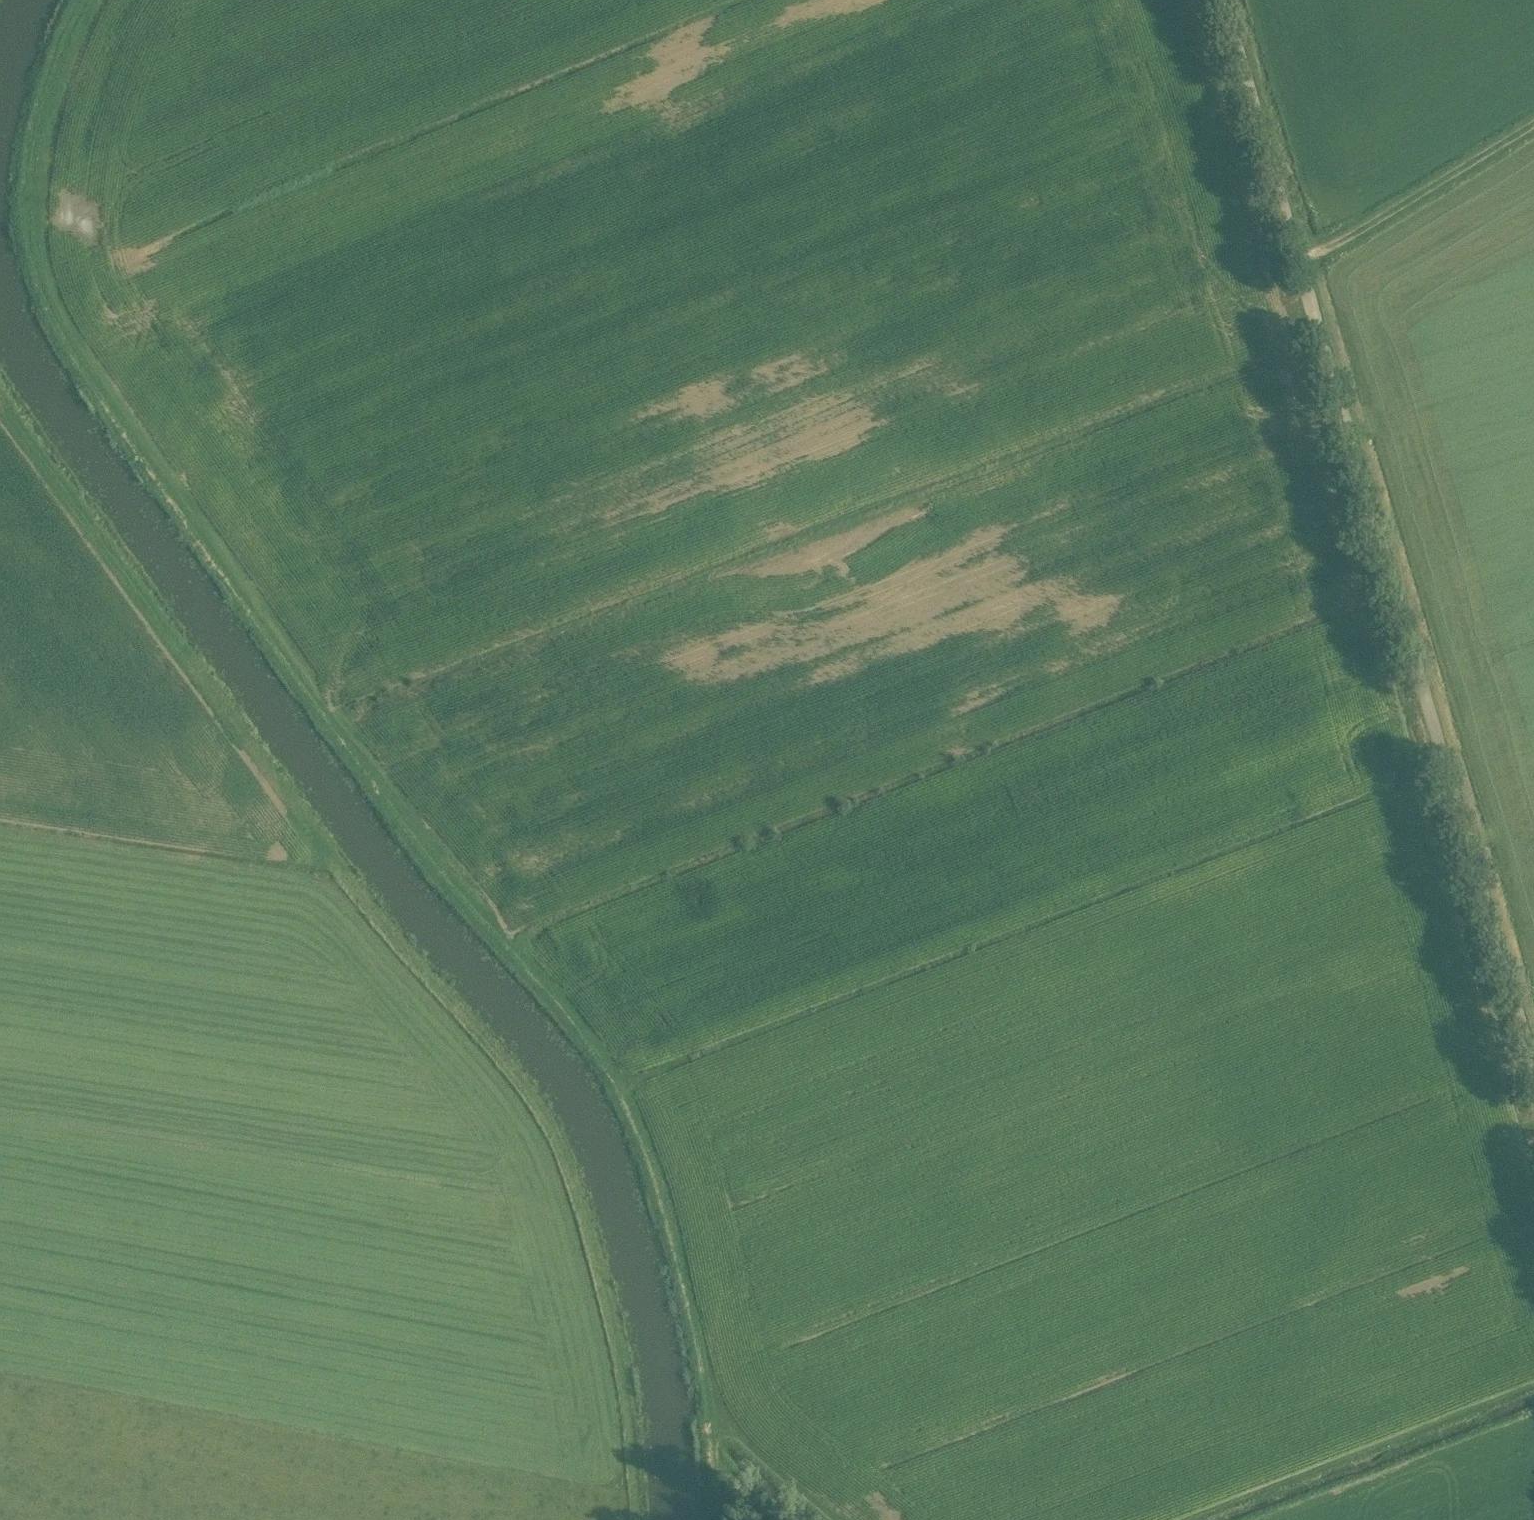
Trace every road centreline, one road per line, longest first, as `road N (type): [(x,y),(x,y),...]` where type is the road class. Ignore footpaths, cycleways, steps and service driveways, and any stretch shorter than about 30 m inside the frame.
road 1 (unclassified): [(1533,1067),(1226,0)]
road 2 (track): [(1302,258),(1533,122)]

